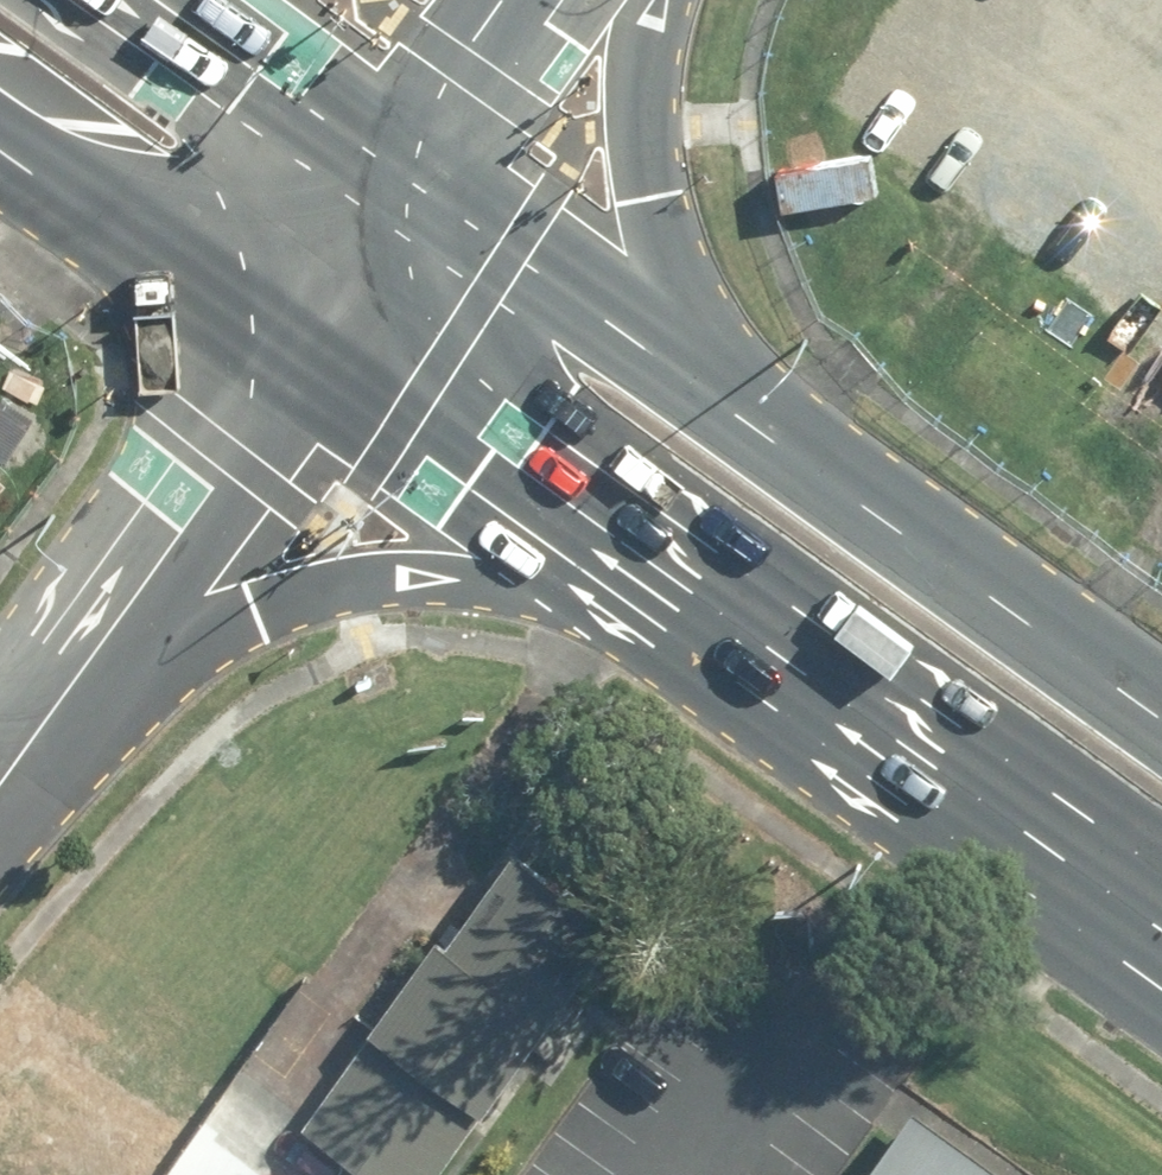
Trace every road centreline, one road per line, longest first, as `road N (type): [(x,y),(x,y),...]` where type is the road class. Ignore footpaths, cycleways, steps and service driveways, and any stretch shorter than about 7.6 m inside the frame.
road 1 (primary): [(694,625),(566,589),(433,577),(319,591),(96,650)]
road 2 (primary): [(1161,972),(694,625)]
road 3 (primary): [(695,374),(1161,702)]
road 4 (primary): [(694,625),(428,474),(277,422)]
road 5 (primary): [(646,0),(649,106),(695,374)]
road 6 (primary): [(437,170),(695,374)]
road 7 (primary): [(190,0),(437,170)]
road 8 (primary): [(277,422),(0,309)]
road 9 (secondary): [(437,170),(277,422)]
road 10 (residential): [(277,422),(210,488),(96,650)]
road 11 (secondary): [(559,0),(437,170)]
road 12 (residential): [(96,650),(0,775)]

